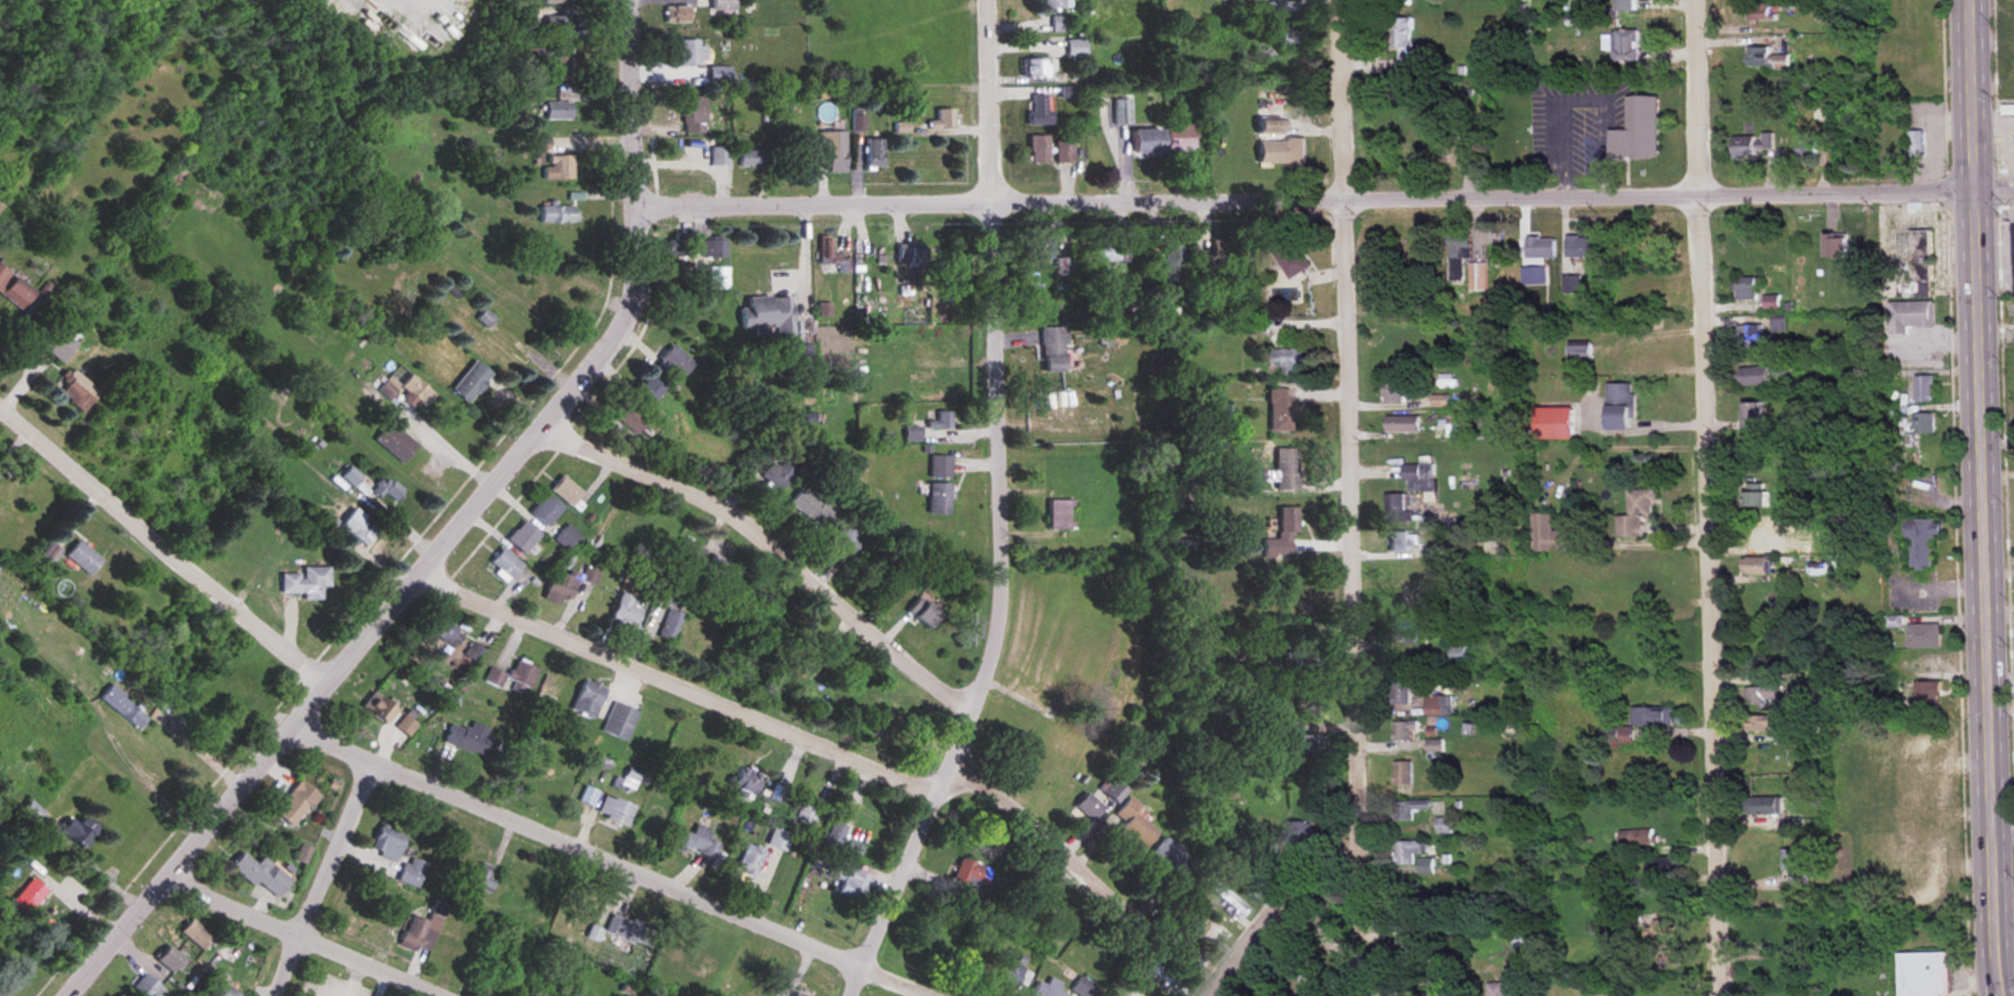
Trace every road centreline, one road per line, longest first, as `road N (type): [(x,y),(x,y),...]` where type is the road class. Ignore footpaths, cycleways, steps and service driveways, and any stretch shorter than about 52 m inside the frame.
road 1 (residential): [(2013,195),(636,206)]
road 2 (tertiary): [(70,995),(627,319),(636,206),(630,0)]
road 3 (residential): [(858,995),(1004,627),(991,0)]
road 4 (secondary): [(2003,995),(1975,0)]
road 5 (residential): [(1726,995),(1701,0)]
road 6 (residential): [(1361,931),(1341,0)]
road 7 (residential): [(937,995),(294,726)]
road 8 (residential): [(940,792),(420,573)]
road 9 (residential): [(544,423),(734,509),(973,710)]
road 10 (residential): [(327,683),(0,410)]
road 11 (residential): [(446,995),(170,876)]
road 12 (residential): [(283,995),(378,762)]
road 13 (residential): [(955,763),(1138,925)]
road 14 (residential): [(1394,995),(1282,906)]

